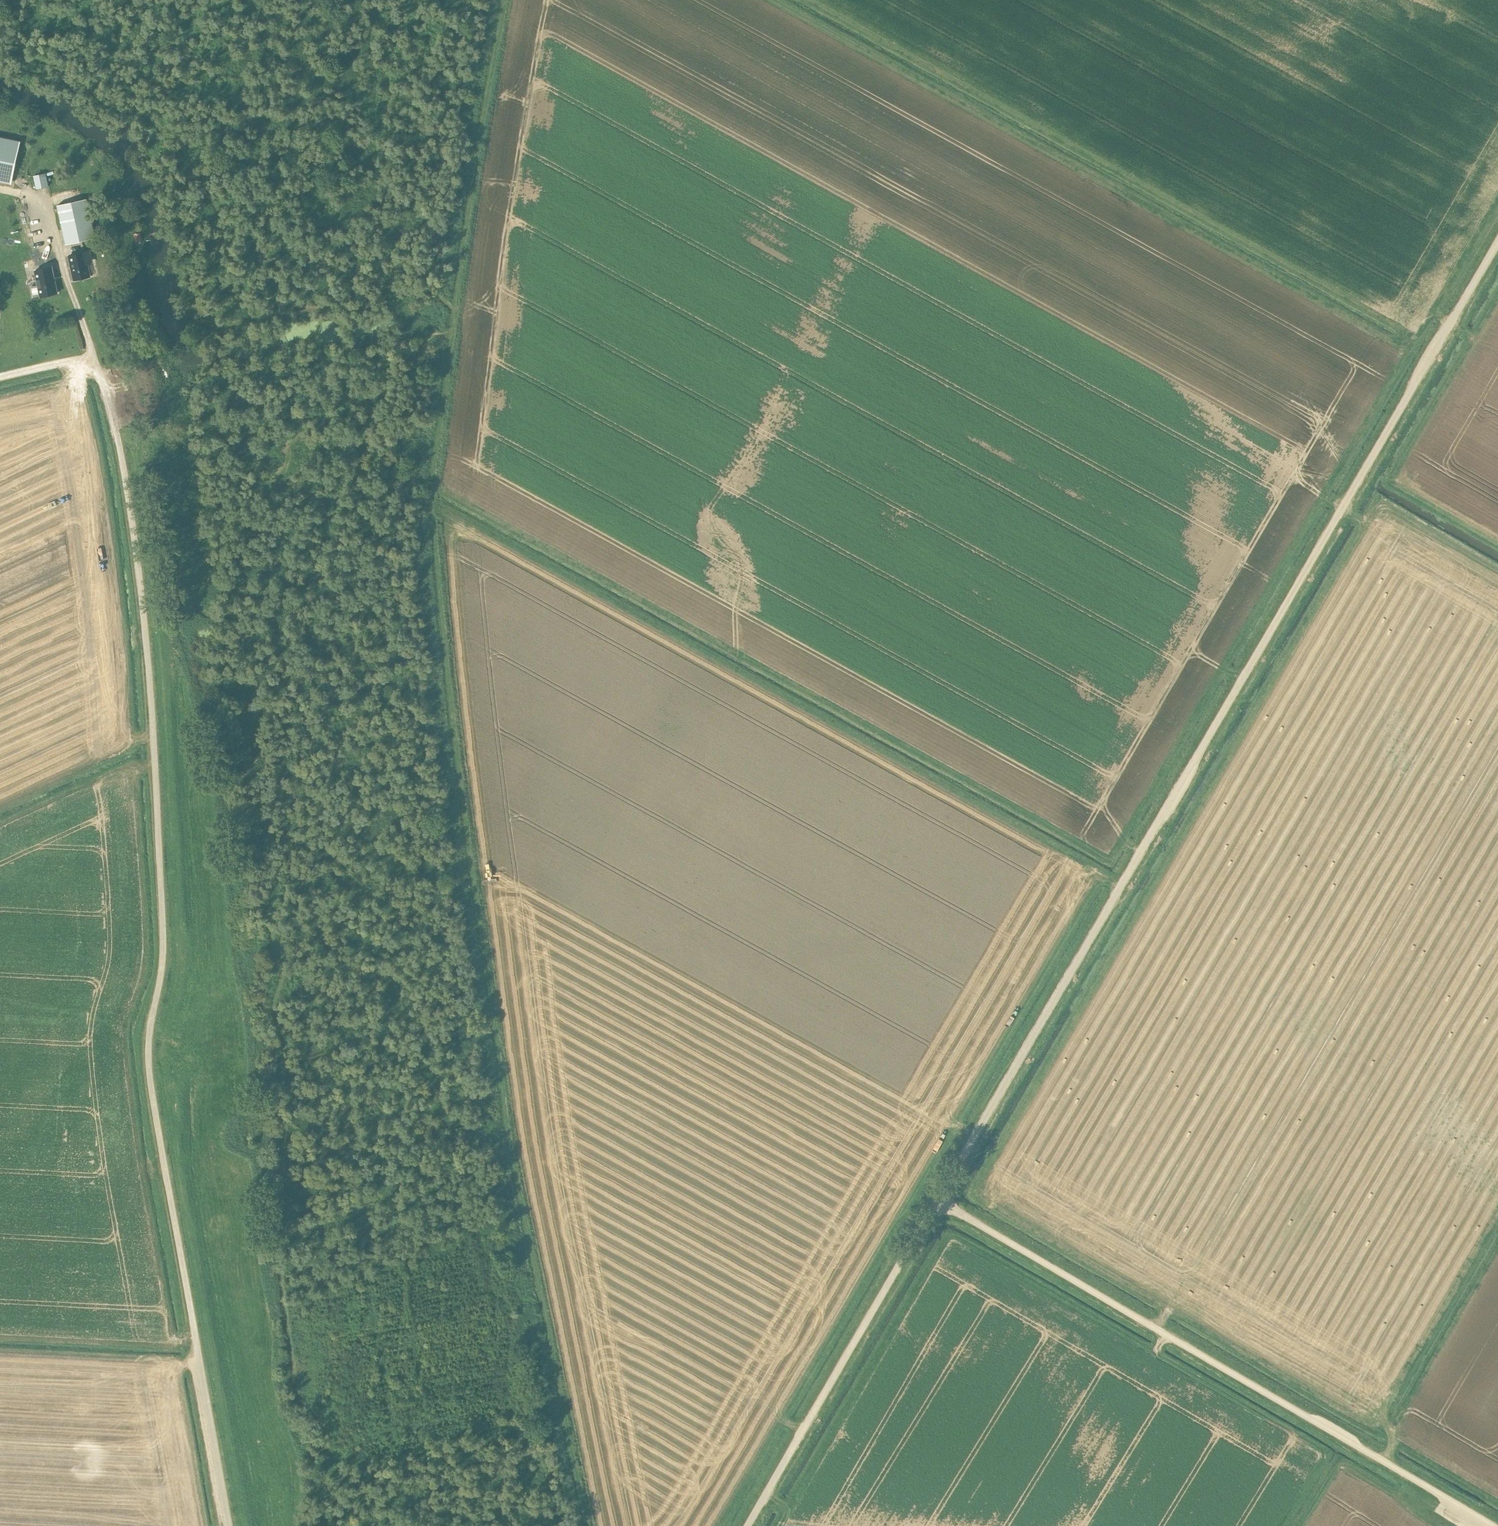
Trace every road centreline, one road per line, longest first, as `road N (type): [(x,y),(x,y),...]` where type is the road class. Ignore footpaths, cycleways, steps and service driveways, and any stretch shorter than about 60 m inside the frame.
road 1 (unclassified): [(227,1525),(146,1091),(145,1028),(159,953),(150,746),(110,441),(93,369)]
road 2 (unclassified): [(941,1198),(1497,242)]
road 3 (unclassified): [(1489,1525),(941,1198)]
road 4 (unclassified): [(750,1525),(941,1198)]

